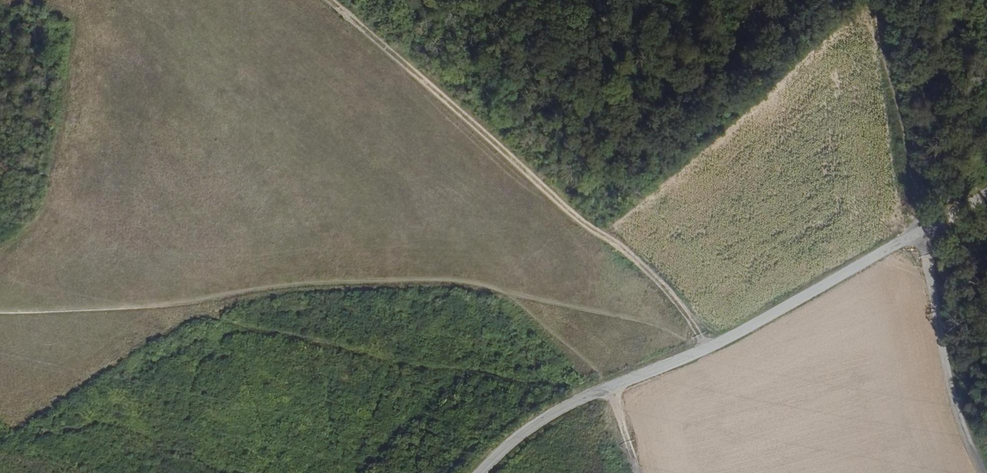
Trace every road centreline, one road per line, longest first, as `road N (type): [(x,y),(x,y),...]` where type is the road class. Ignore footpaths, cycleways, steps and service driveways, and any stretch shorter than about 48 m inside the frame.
road 1 (track): [(0,397),(23,416),(204,310),(515,376),(611,387)]
road 2 (unclassified): [(479,472),(535,423),(708,349),(986,194)]
road 3 (track): [(329,0),(582,222),(637,260),(708,349)]
road 4 (track): [(985,472),(948,381),(875,0)]

